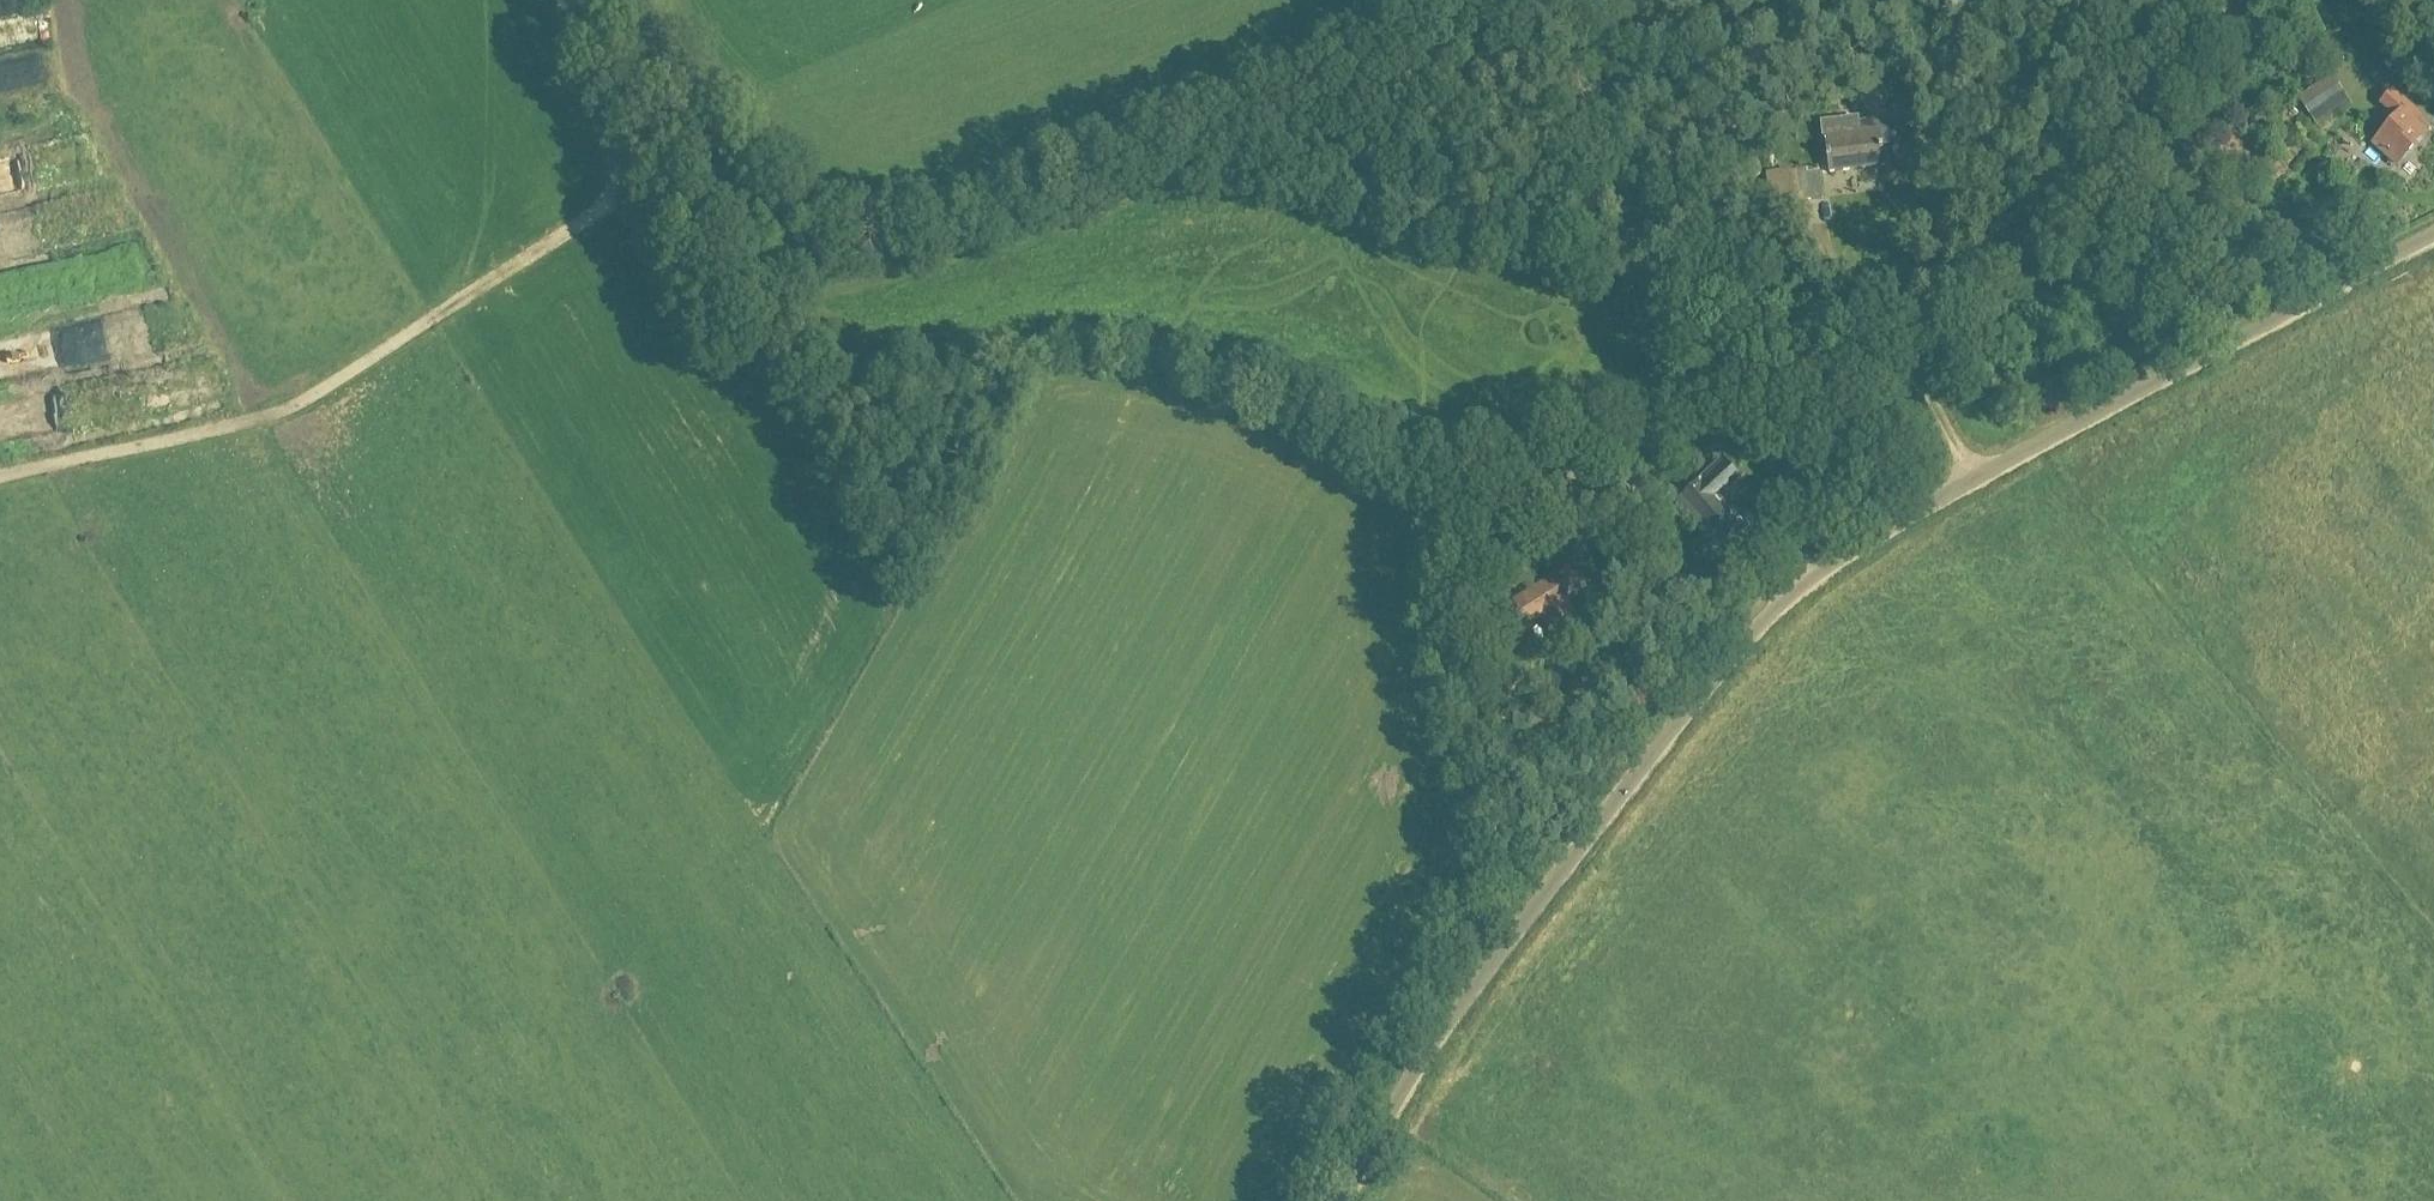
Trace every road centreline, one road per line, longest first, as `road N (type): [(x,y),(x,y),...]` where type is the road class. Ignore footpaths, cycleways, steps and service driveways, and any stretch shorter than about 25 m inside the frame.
road 1 (unclassified): [(1344,1200),(1401,1100),(1479,988),(1657,749),(1774,612),(1821,574),(2058,434),(2433,236)]
road 2 (track): [(1821,574),(1881,409),(1938,311),(2247,0)]
road 3 (track): [(1967,488),(1896,380)]

